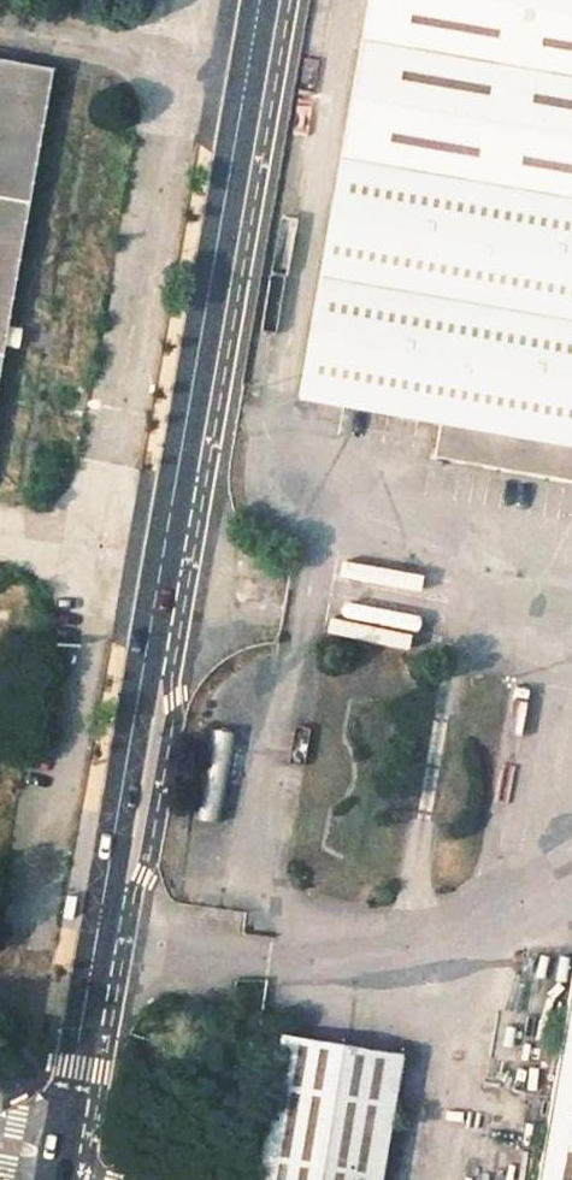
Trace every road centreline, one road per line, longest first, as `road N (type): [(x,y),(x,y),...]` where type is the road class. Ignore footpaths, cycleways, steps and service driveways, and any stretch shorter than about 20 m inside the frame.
road 1 (primary): [(261,0),(57,1167)]

